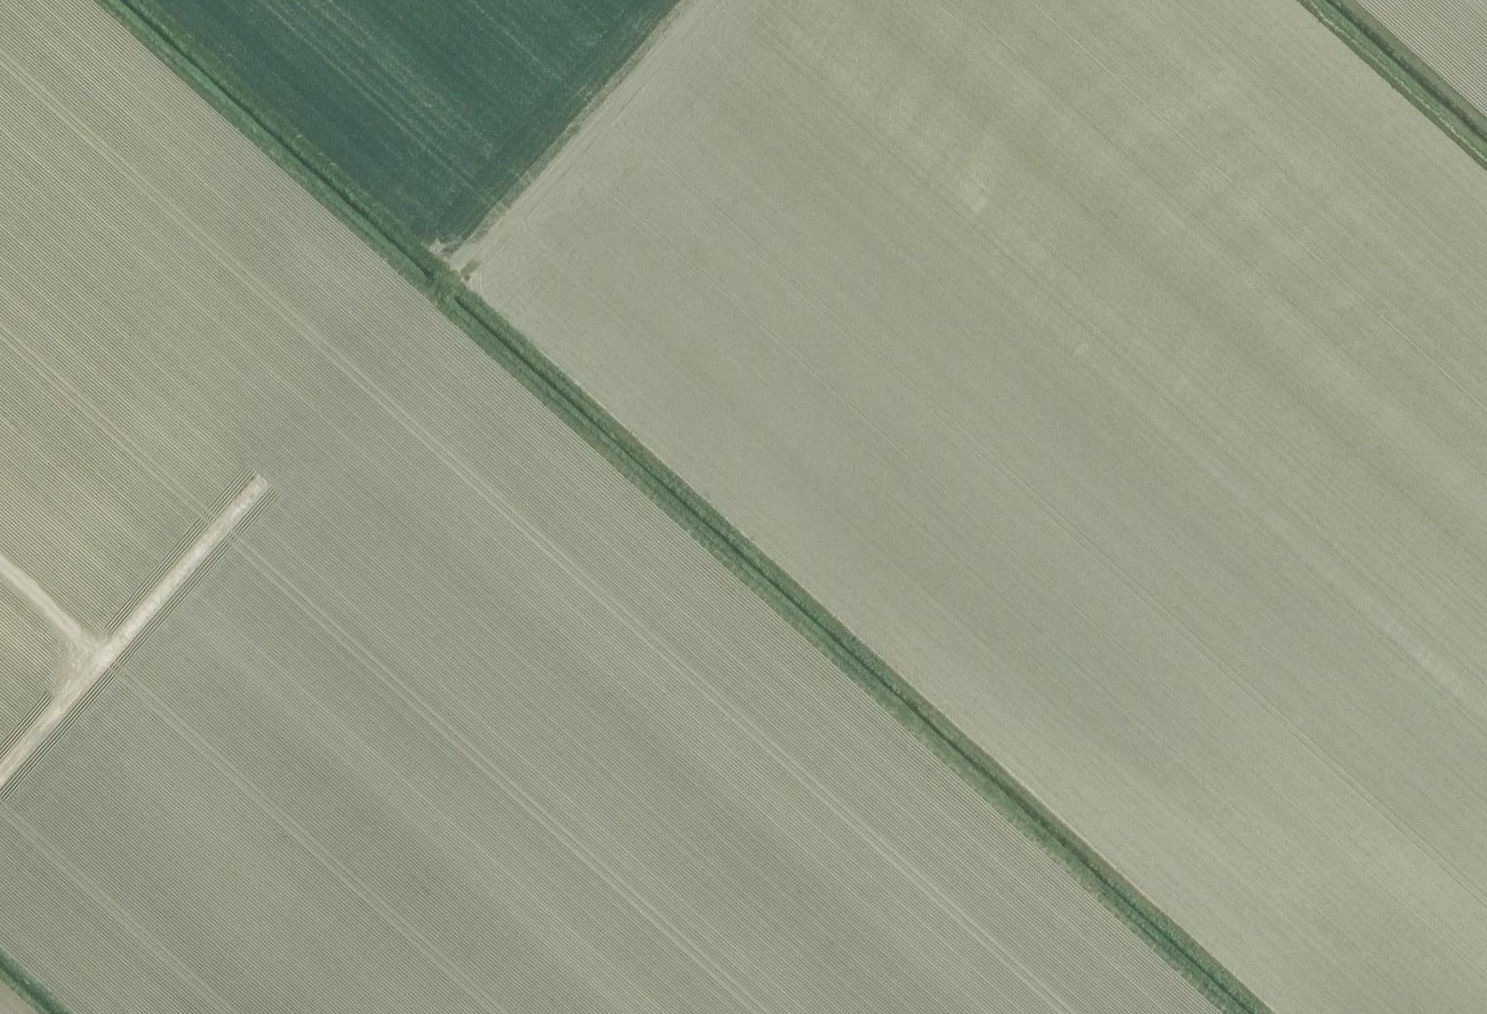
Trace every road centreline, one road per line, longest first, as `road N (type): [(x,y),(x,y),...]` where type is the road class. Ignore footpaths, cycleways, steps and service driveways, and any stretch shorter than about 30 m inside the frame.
road 1 (track): [(0,568),(105,663),(0,781)]
road 2 (track): [(105,663),(269,480)]

